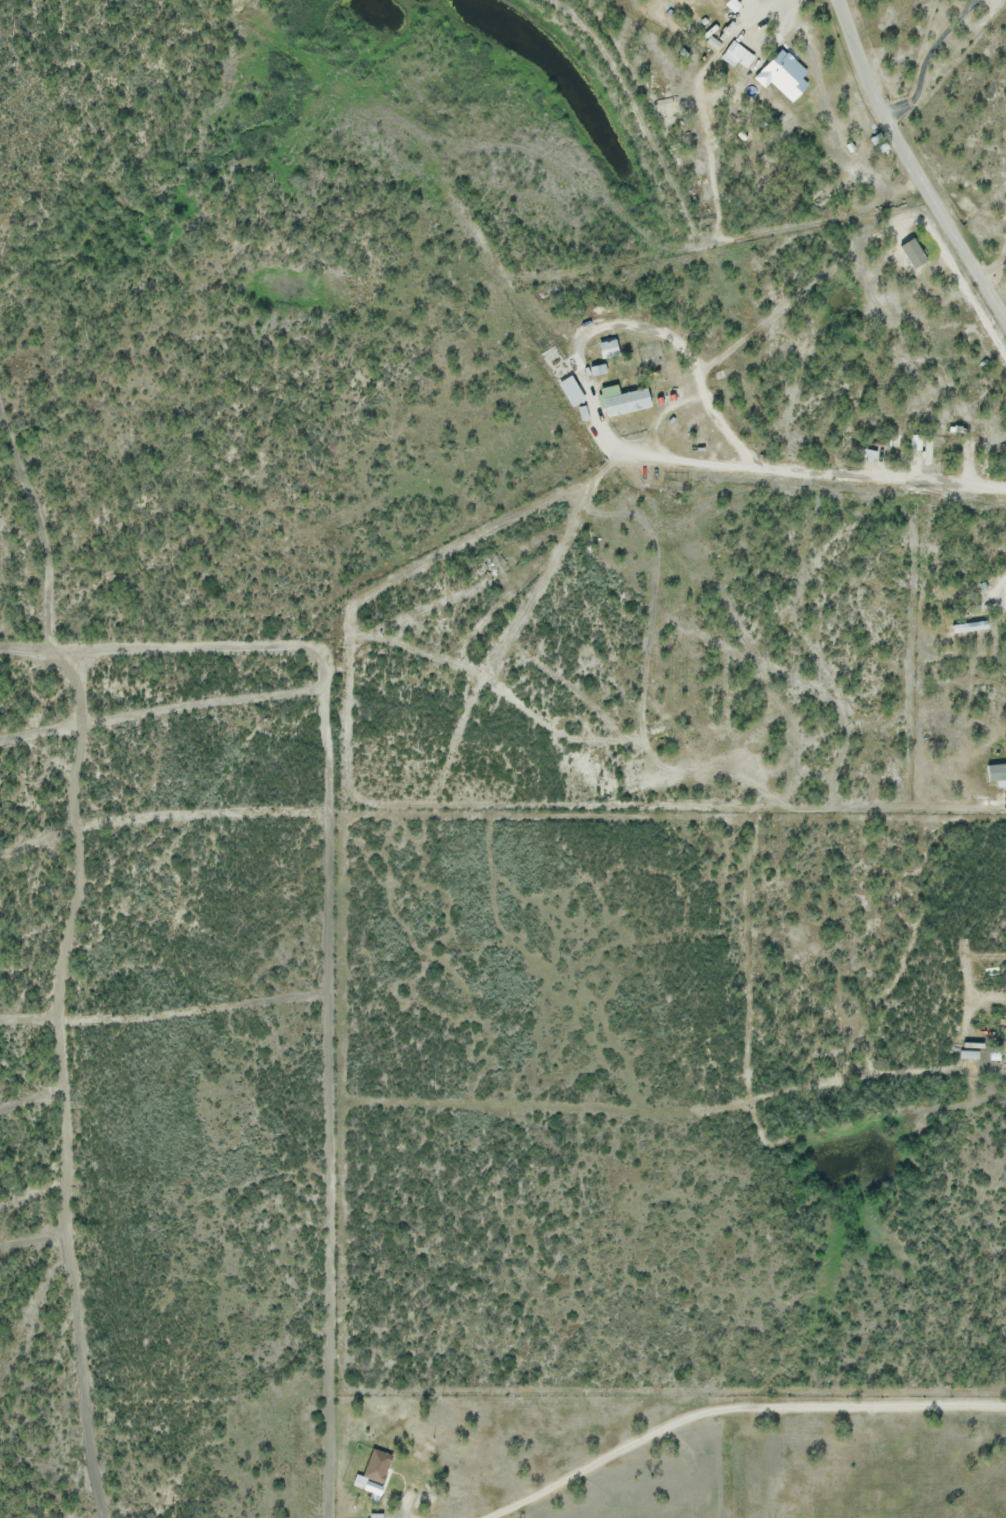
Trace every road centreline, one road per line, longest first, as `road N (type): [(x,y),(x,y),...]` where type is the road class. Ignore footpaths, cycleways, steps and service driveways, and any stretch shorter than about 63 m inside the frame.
road 1 (residential): [(1005,325),(887,124),(836,0)]

